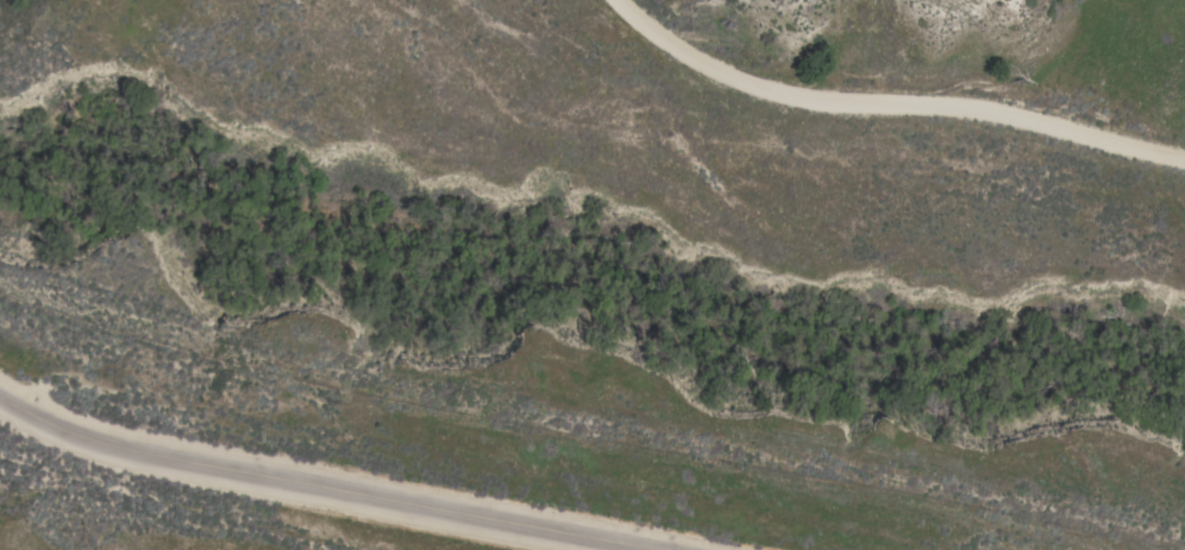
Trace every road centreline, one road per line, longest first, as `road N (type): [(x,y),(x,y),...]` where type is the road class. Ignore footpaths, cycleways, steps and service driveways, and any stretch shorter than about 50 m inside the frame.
road 1 (residential): [(666,549),(95,443),(0,397)]
road 2 (residential): [(623,0),(648,27),(723,74),(807,101),(990,118),(1184,165)]

